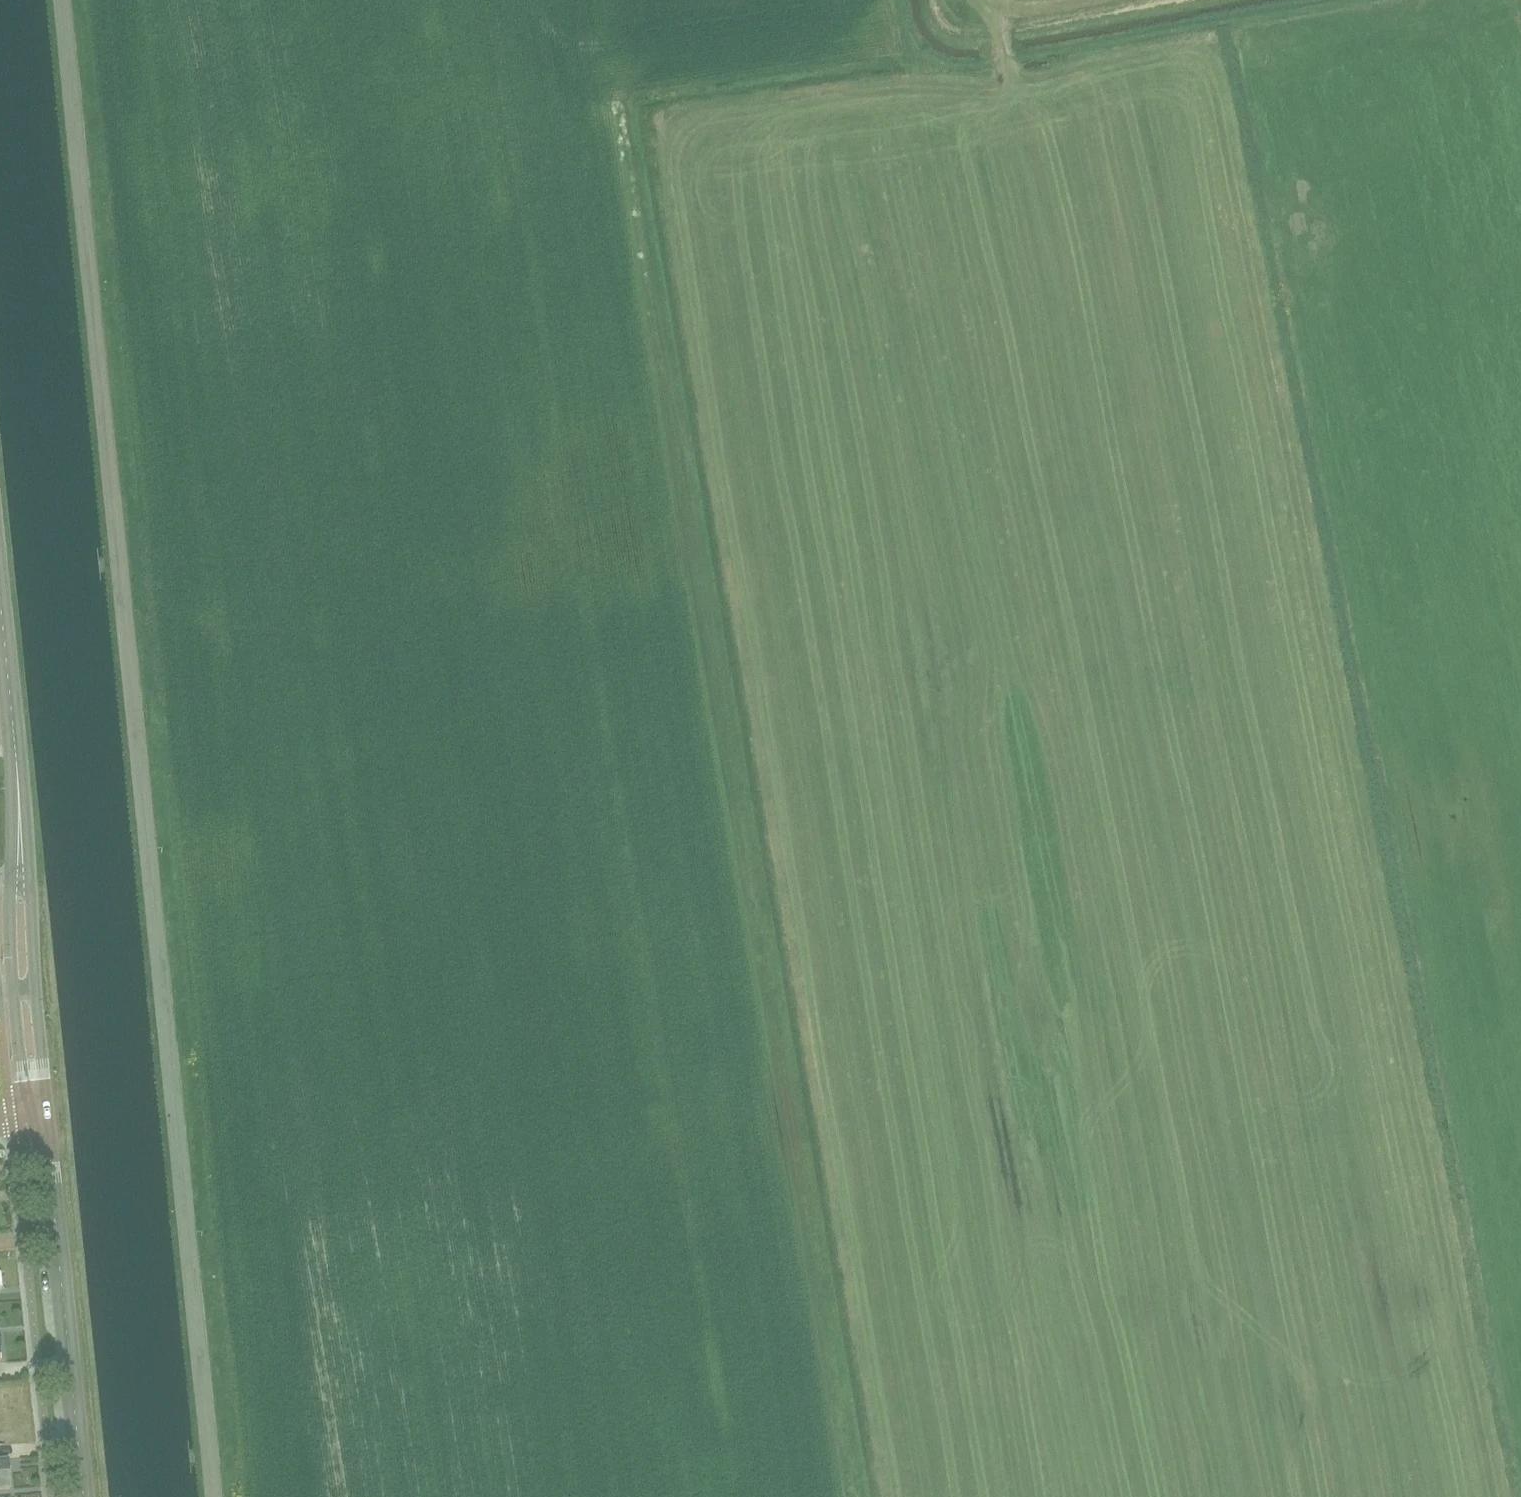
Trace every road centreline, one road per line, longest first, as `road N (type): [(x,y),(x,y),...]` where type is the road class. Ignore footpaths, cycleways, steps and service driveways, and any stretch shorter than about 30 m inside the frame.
road 1 (unclassified): [(216,1496),(64,0)]
road 2 (tertiary): [(39,1119),(0,601)]
road 3 (tertiary): [(83,1496),(39,1119)]

